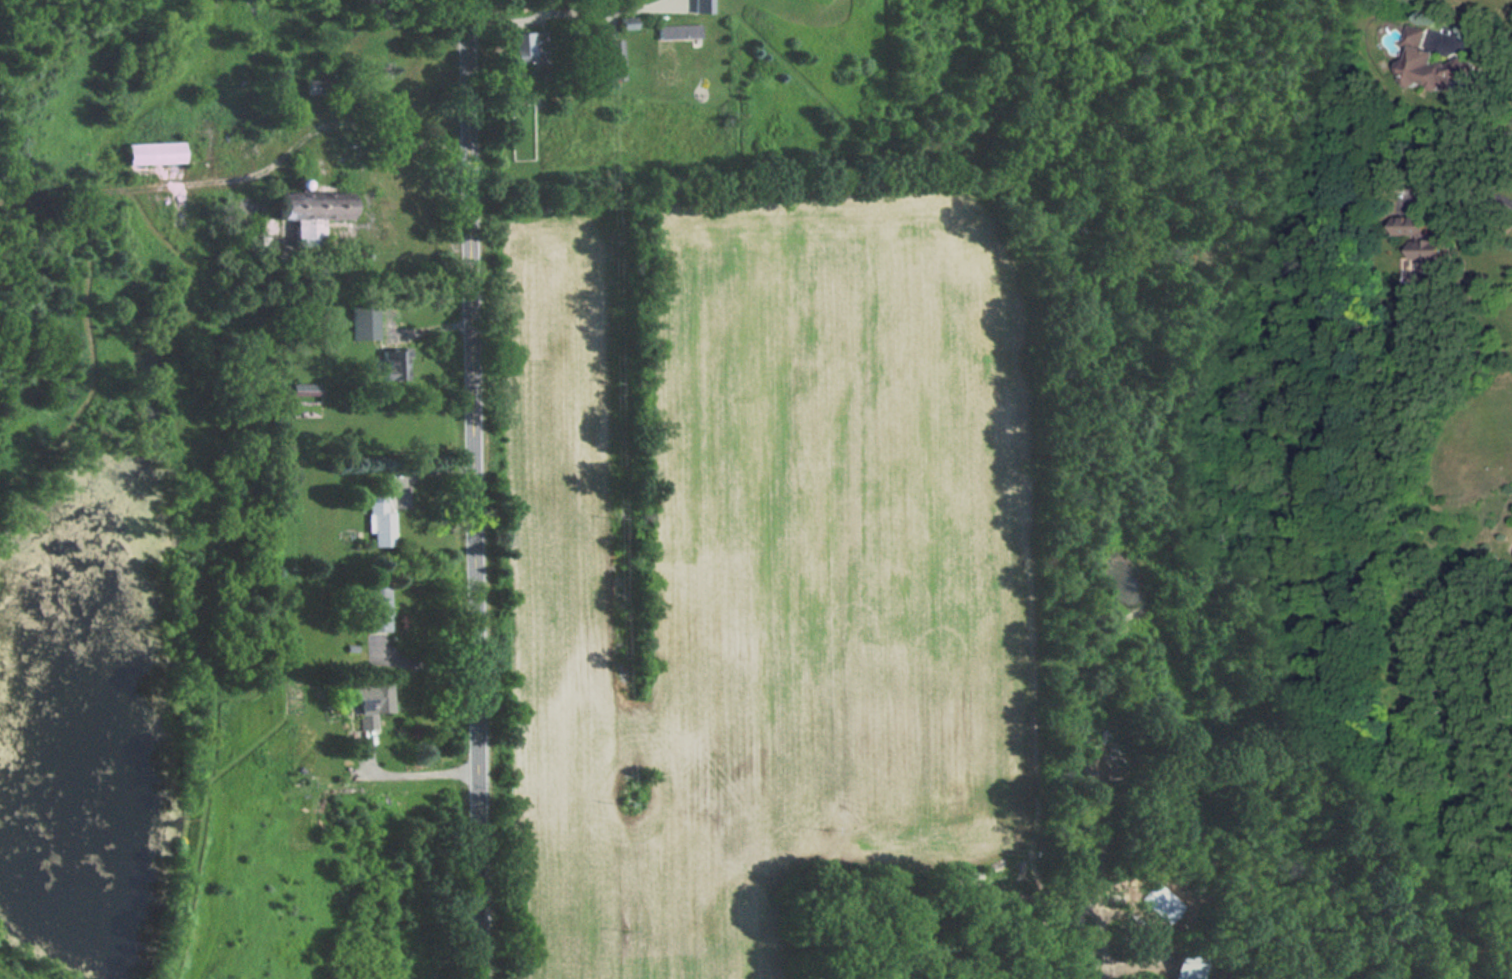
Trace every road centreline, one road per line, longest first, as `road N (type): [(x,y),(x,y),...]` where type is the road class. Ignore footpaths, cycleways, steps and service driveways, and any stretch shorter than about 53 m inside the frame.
road 1 (tertiary): [(478,978),(468,0)]

